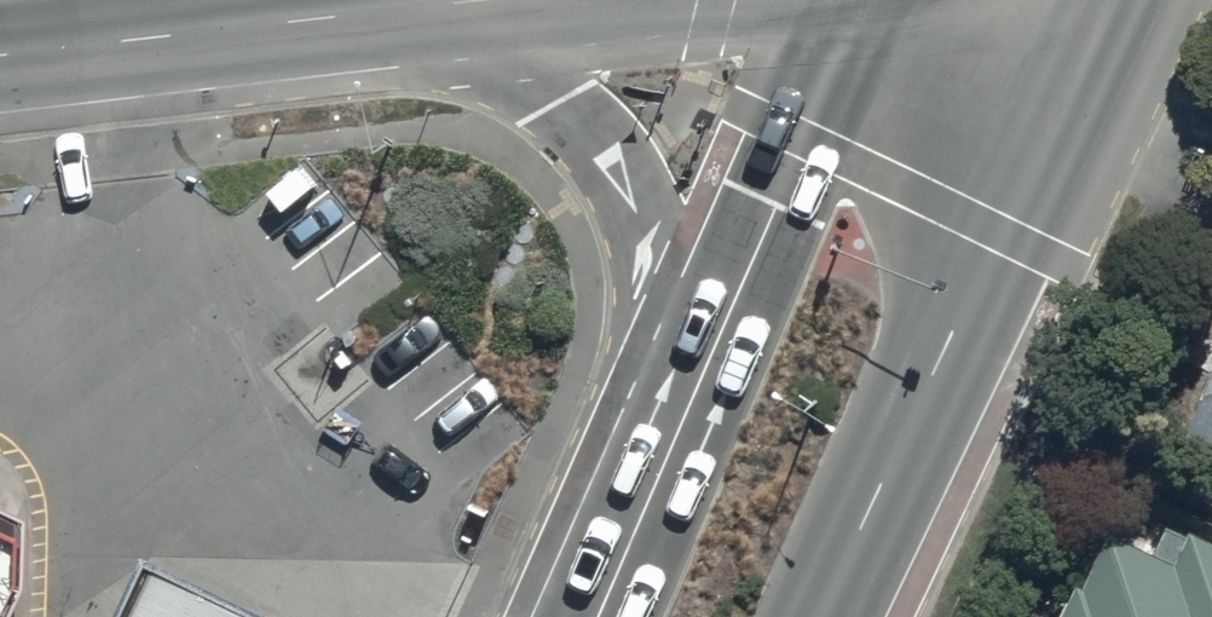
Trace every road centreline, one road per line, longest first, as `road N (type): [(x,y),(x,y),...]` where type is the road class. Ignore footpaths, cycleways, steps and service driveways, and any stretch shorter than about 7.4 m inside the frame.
road 1 (secondary): [(1095,0),(814,616)]
road 2 (secondary): [(674,435),(666,281),(652,207),(614,134),(462,4)]
road 3 (secondary): [(674,435),(860,0)]
road 4 (secondary): [(462,4),(0,55)]
road 5 (secondary): [(595,616),(674,435)]

